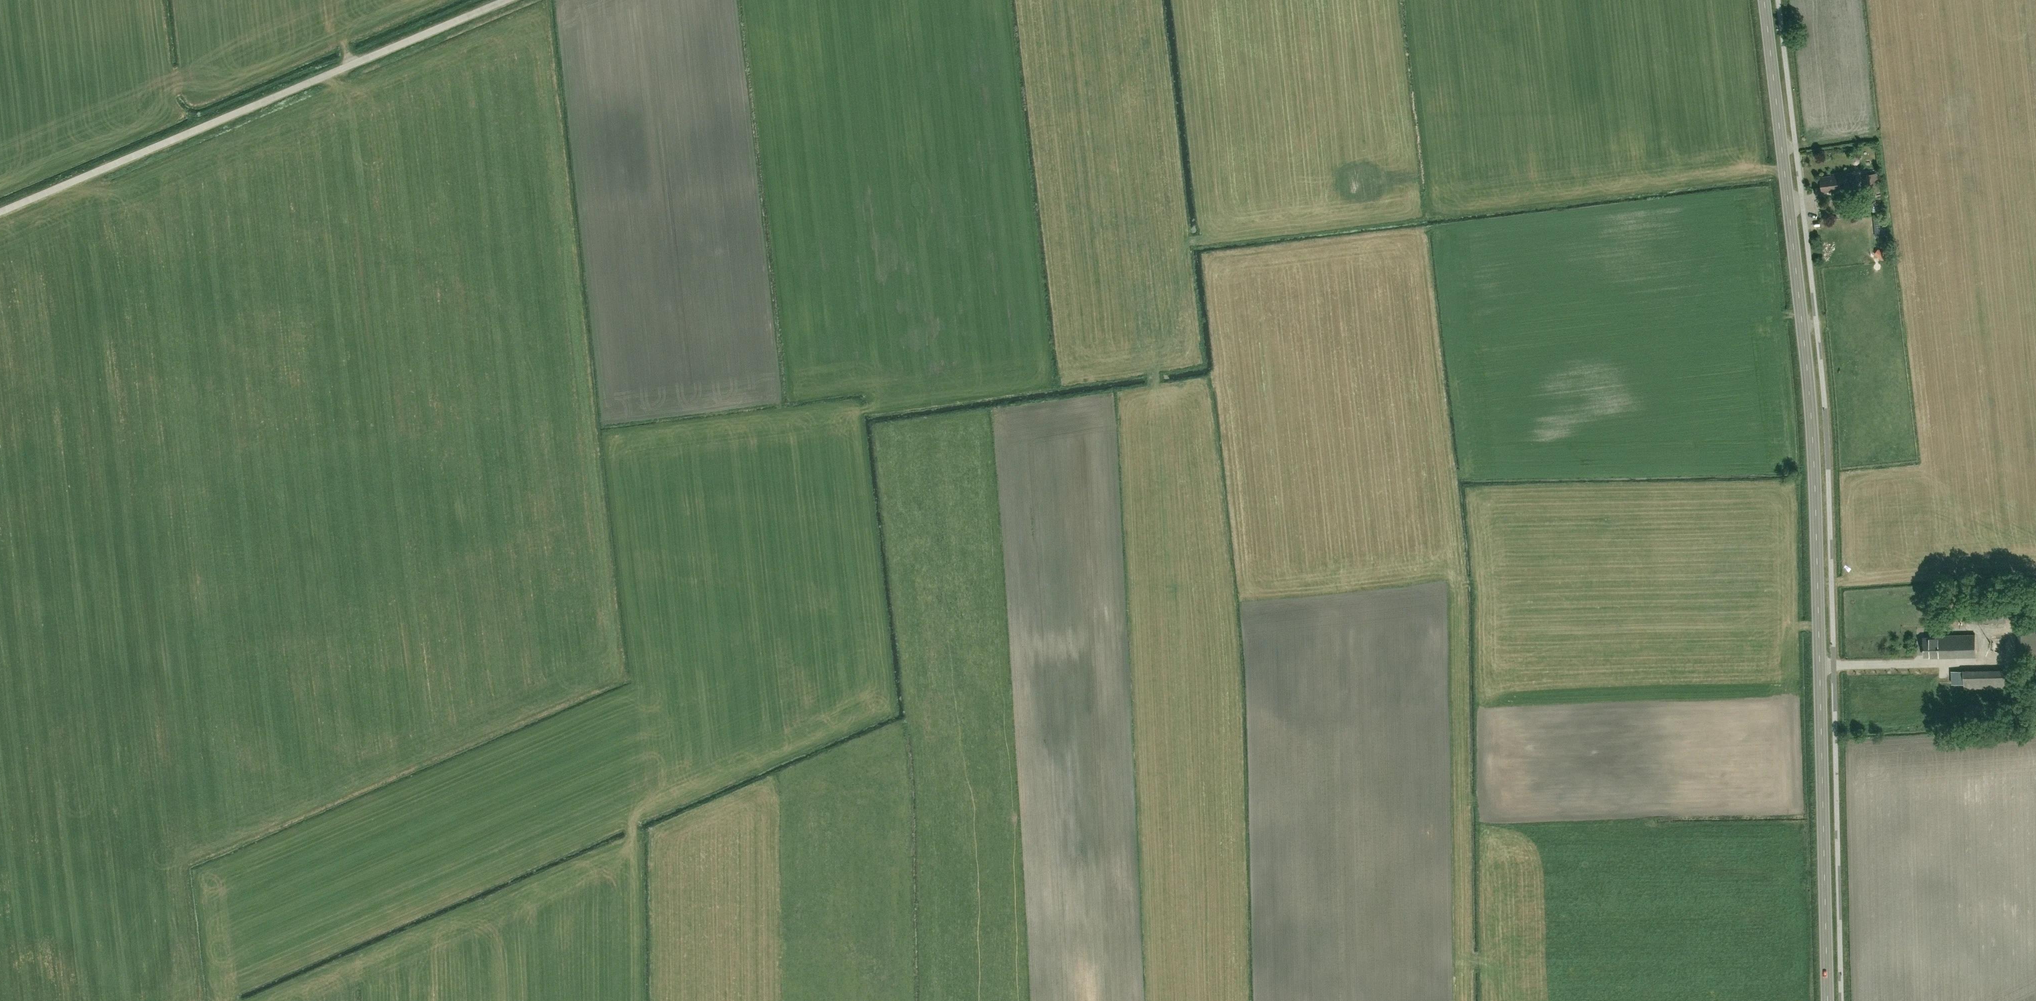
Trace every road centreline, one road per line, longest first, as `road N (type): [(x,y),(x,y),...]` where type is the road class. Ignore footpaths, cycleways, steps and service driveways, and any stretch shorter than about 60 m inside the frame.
road 1 (tertiary): [(1829,1000),(1812,415),(1765,0)]
road 2 (unclassified): [(0,212),(505,0)]

